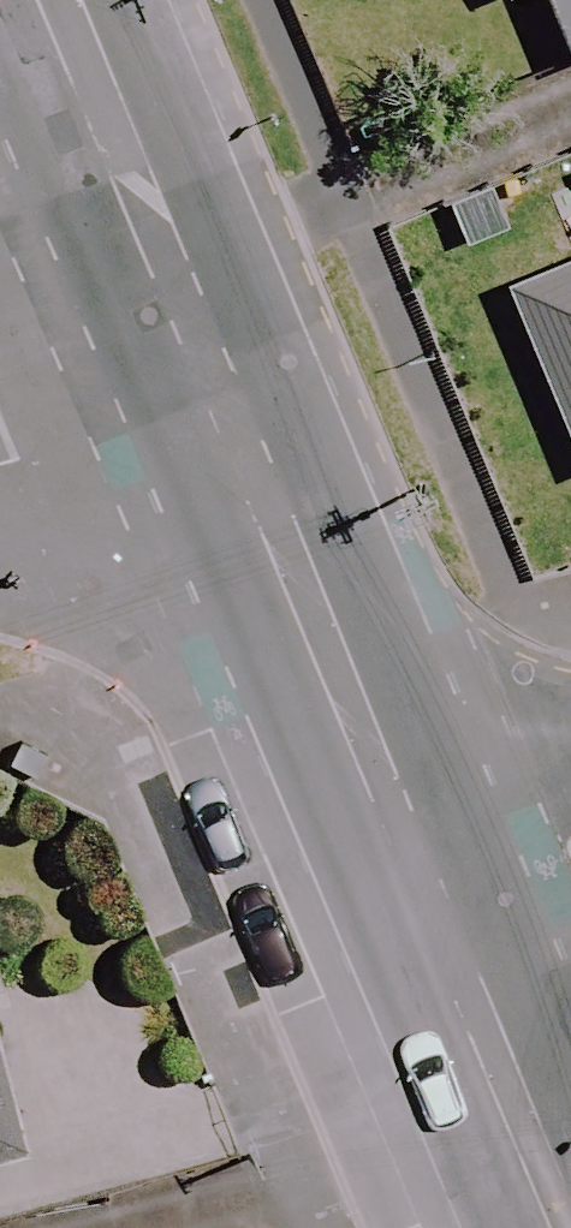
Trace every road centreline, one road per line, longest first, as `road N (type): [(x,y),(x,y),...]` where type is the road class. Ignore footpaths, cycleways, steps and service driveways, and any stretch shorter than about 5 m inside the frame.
road 1 (secondary): [(422,880),(197,408)]
road 2 (secondary): [(197,408),(35,0)]
road 3 (secondary): [(559,1227),(422,880)]
road 4 (residential): [(0,461),(197,408)]
road 5 (residential): [(422,880),(570,839)]

